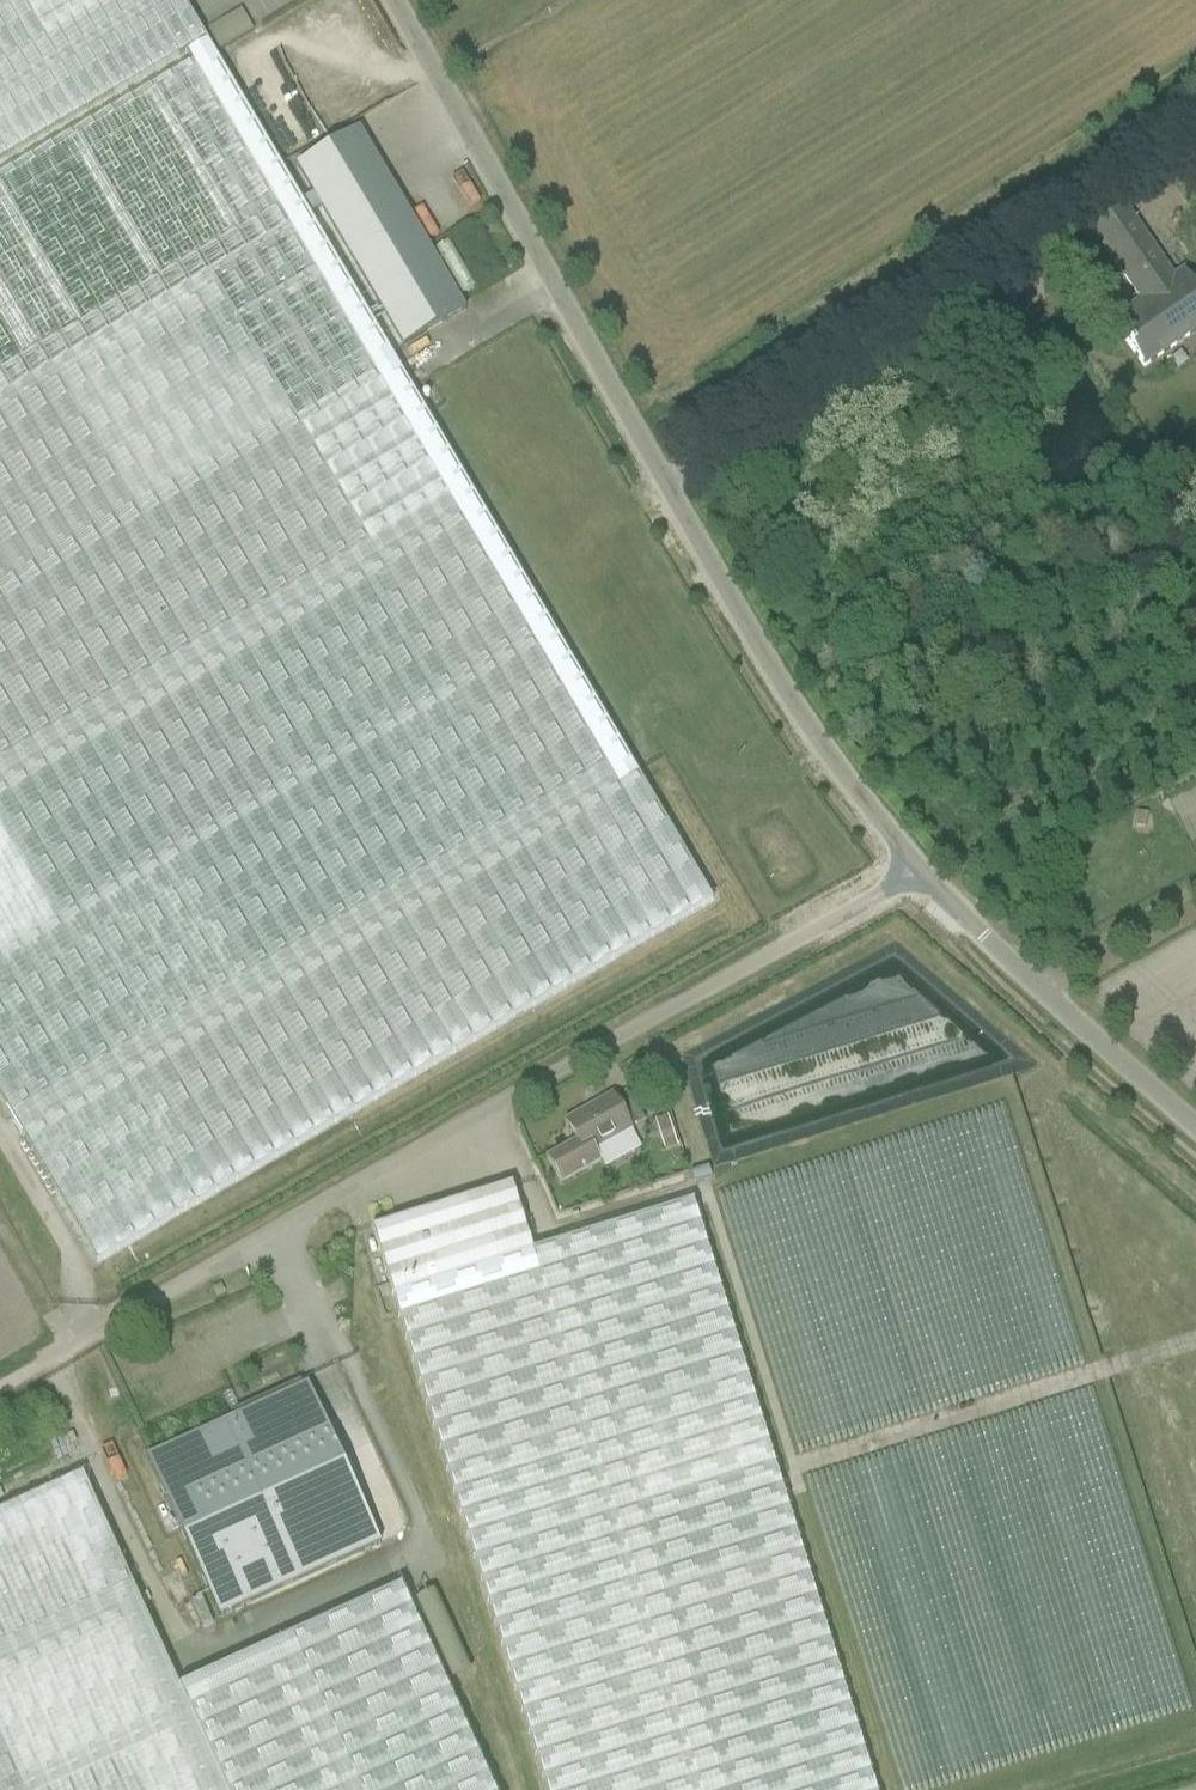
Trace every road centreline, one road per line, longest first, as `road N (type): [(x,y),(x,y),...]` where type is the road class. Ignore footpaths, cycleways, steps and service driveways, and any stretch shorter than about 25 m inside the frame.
road 1 (unclassified): [(1195,1126),(979,932),(794,712),(392,0)]
road 2 (track): [(0,1388),(924,874)]

